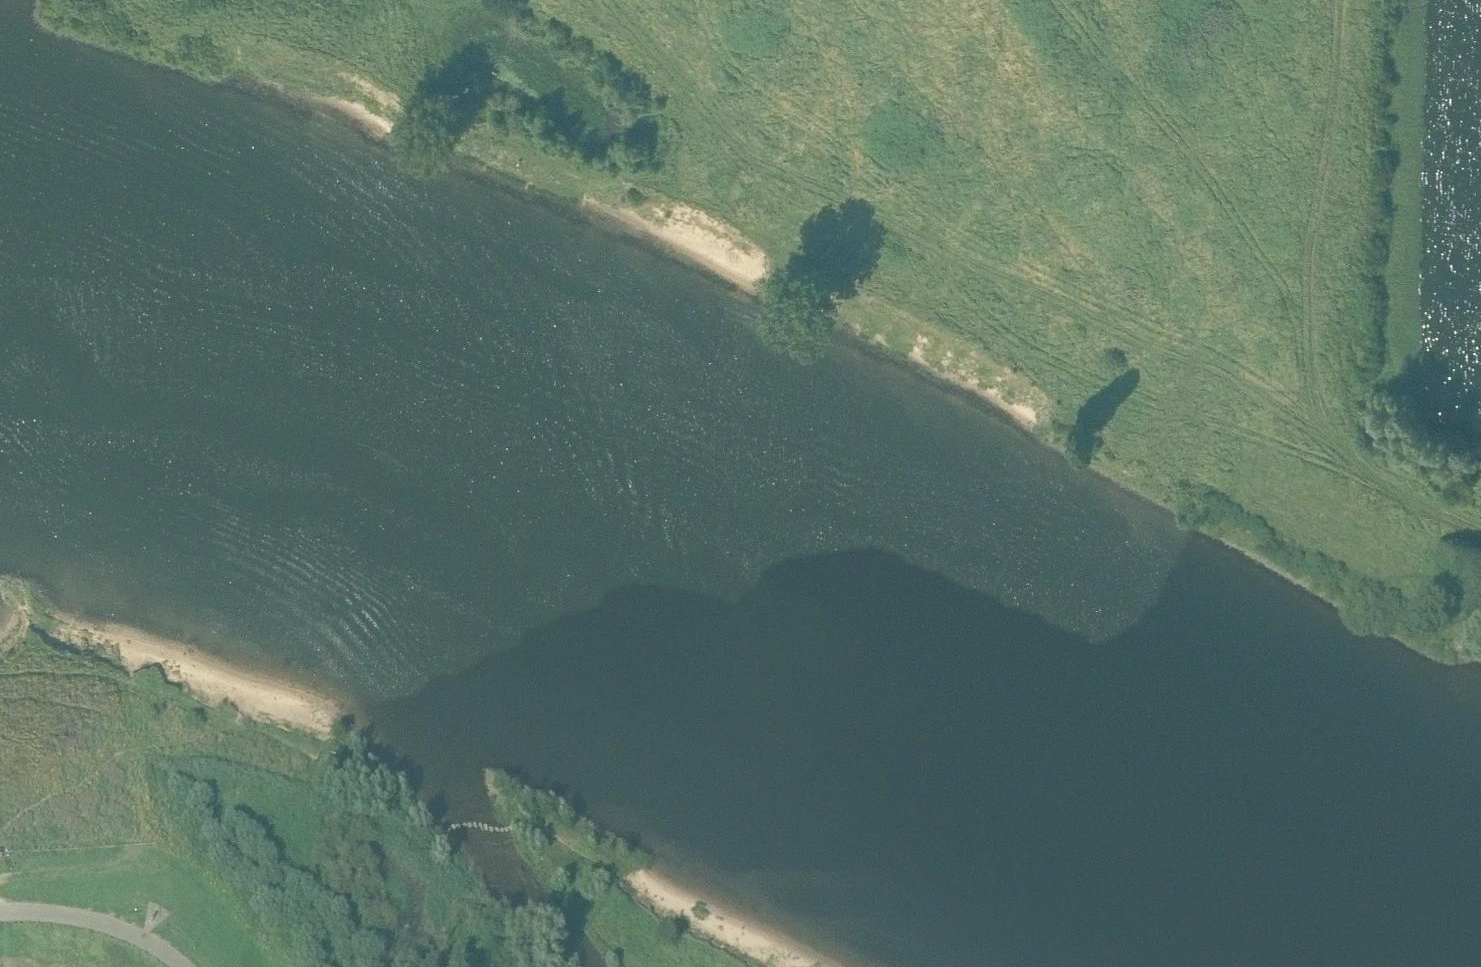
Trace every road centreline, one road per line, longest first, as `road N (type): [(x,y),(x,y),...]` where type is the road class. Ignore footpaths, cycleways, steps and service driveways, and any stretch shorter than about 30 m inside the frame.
road 1 (track): [(61,695),(139,684),(212,703),(372,783)]
road 2 (unclassified): [(183,966),(117,928),(0,913)]
road 3 (track): [(136,858),(0,880)]

